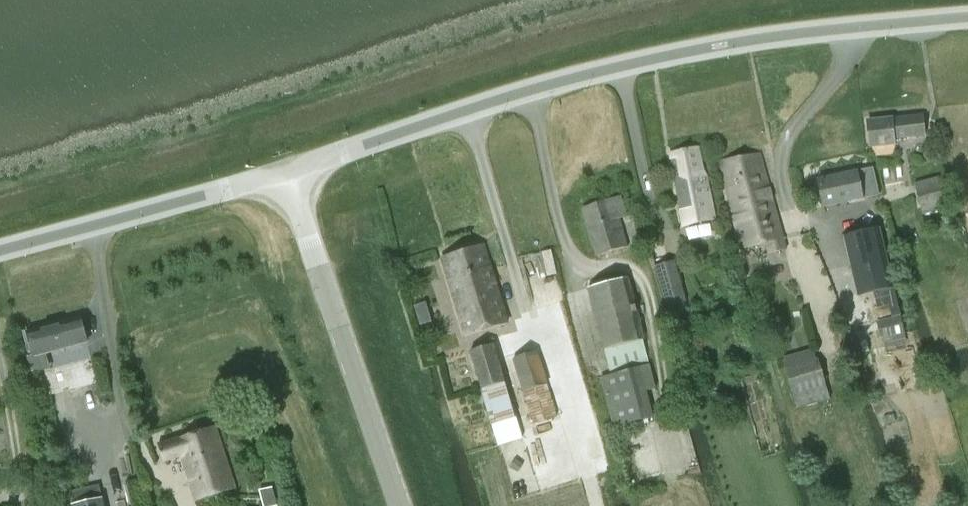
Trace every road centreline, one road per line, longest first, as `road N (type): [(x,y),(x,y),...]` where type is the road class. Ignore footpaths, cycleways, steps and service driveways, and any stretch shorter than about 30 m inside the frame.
road 1 (tertiary): [(285,171),(617,67),(802,32),(967,18)]
road 2 (tertiary): [(404,505),(285,171)]
road 3 (tertiary): [(0,249),(285,171)]

